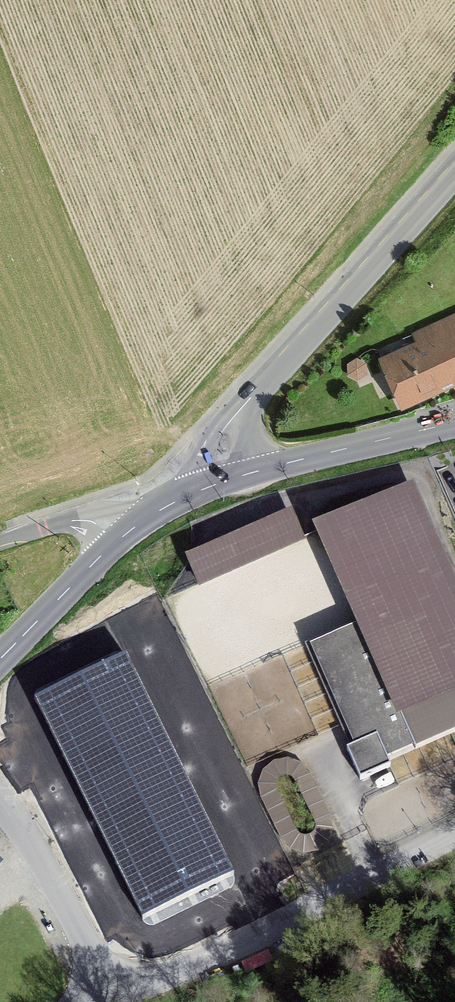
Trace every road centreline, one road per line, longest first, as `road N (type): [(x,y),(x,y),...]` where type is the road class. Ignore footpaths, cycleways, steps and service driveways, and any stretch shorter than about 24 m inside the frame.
road 1 (tertiary): [(225,480),(230,423),(454,170)]
road 2 (unclassified): [(112,1001),(454,836)]
road 3 (tertiary): [(454,422),(225,480)]
road 4 (unclassified): [(0,799),(58,886),(111,1001)]
road 5 (tertiary): [(0,658),(117,541)]
road 6 (residential): [(0,542),(84,521),(117,541)]
road 7 (tertiary): [(117,541),(160,509),(225,480)]

